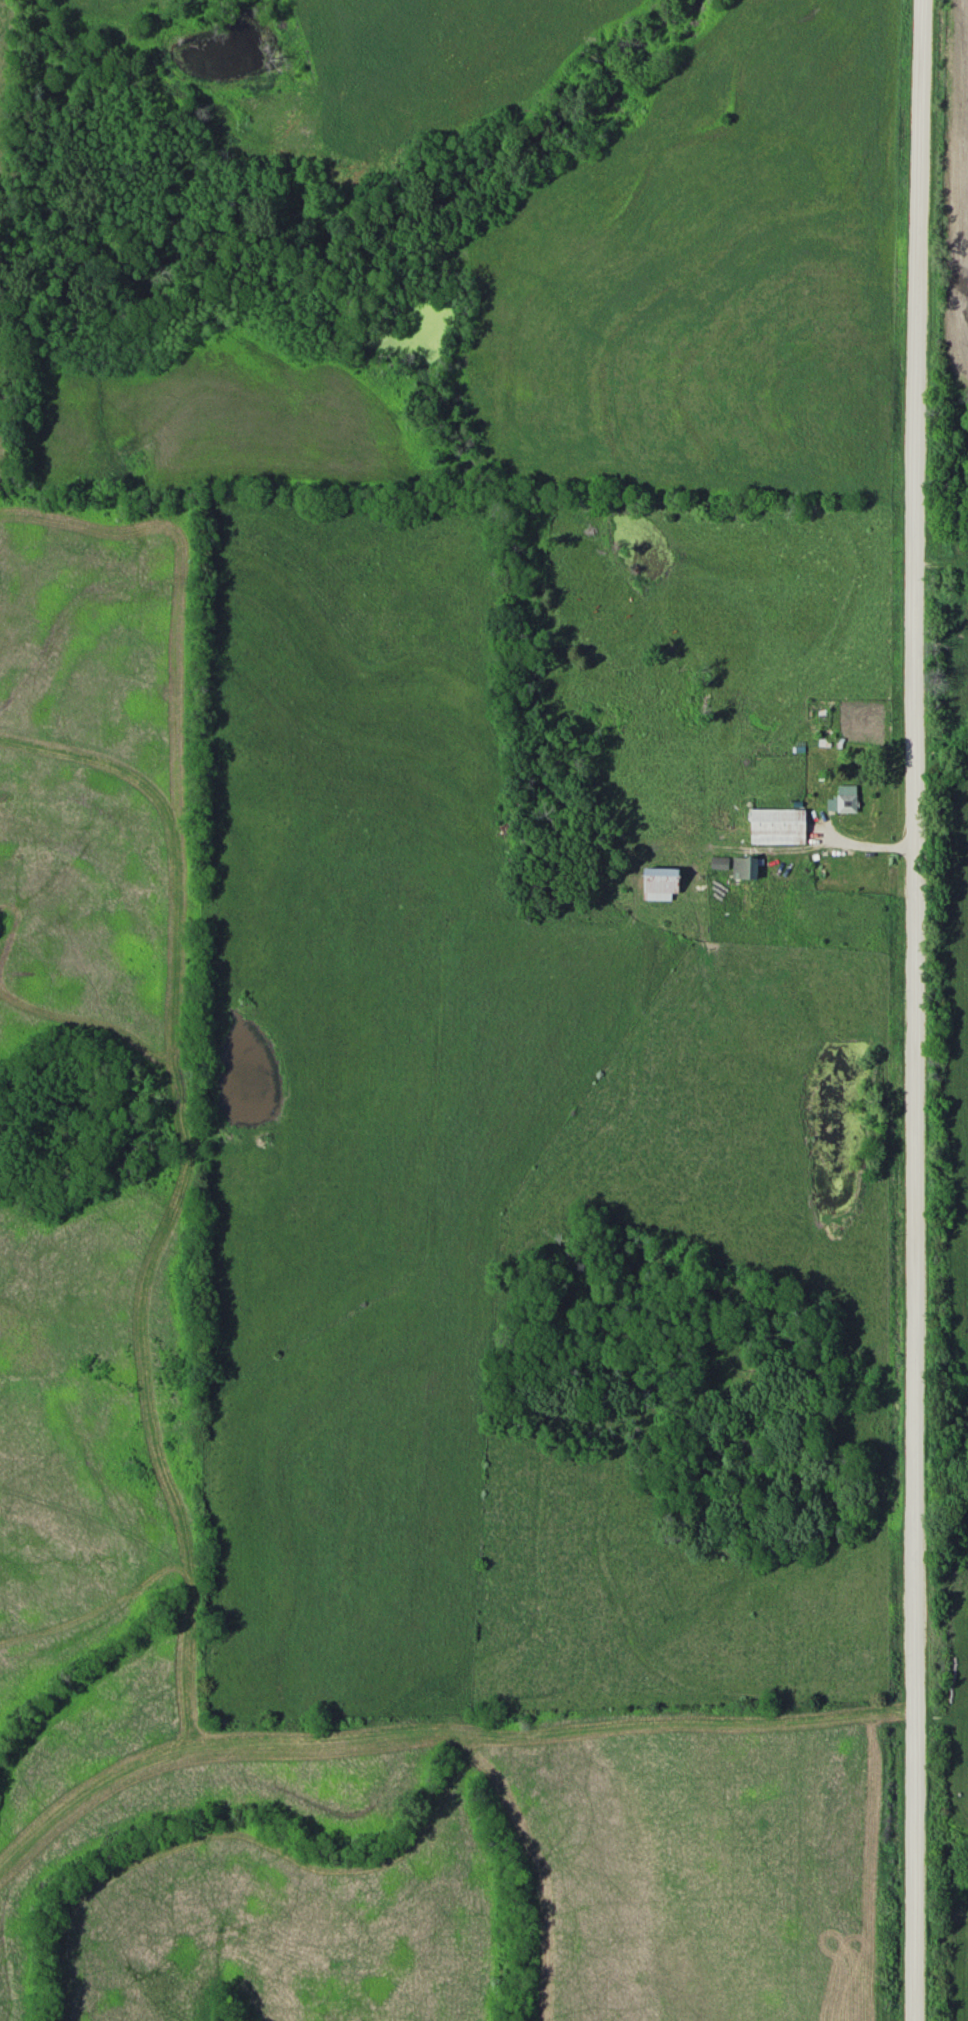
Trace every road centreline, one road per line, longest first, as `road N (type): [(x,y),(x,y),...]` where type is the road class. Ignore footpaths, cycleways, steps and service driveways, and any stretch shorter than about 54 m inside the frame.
road 1 (secondary): [(916,2020),(915,267),(922,0)]

